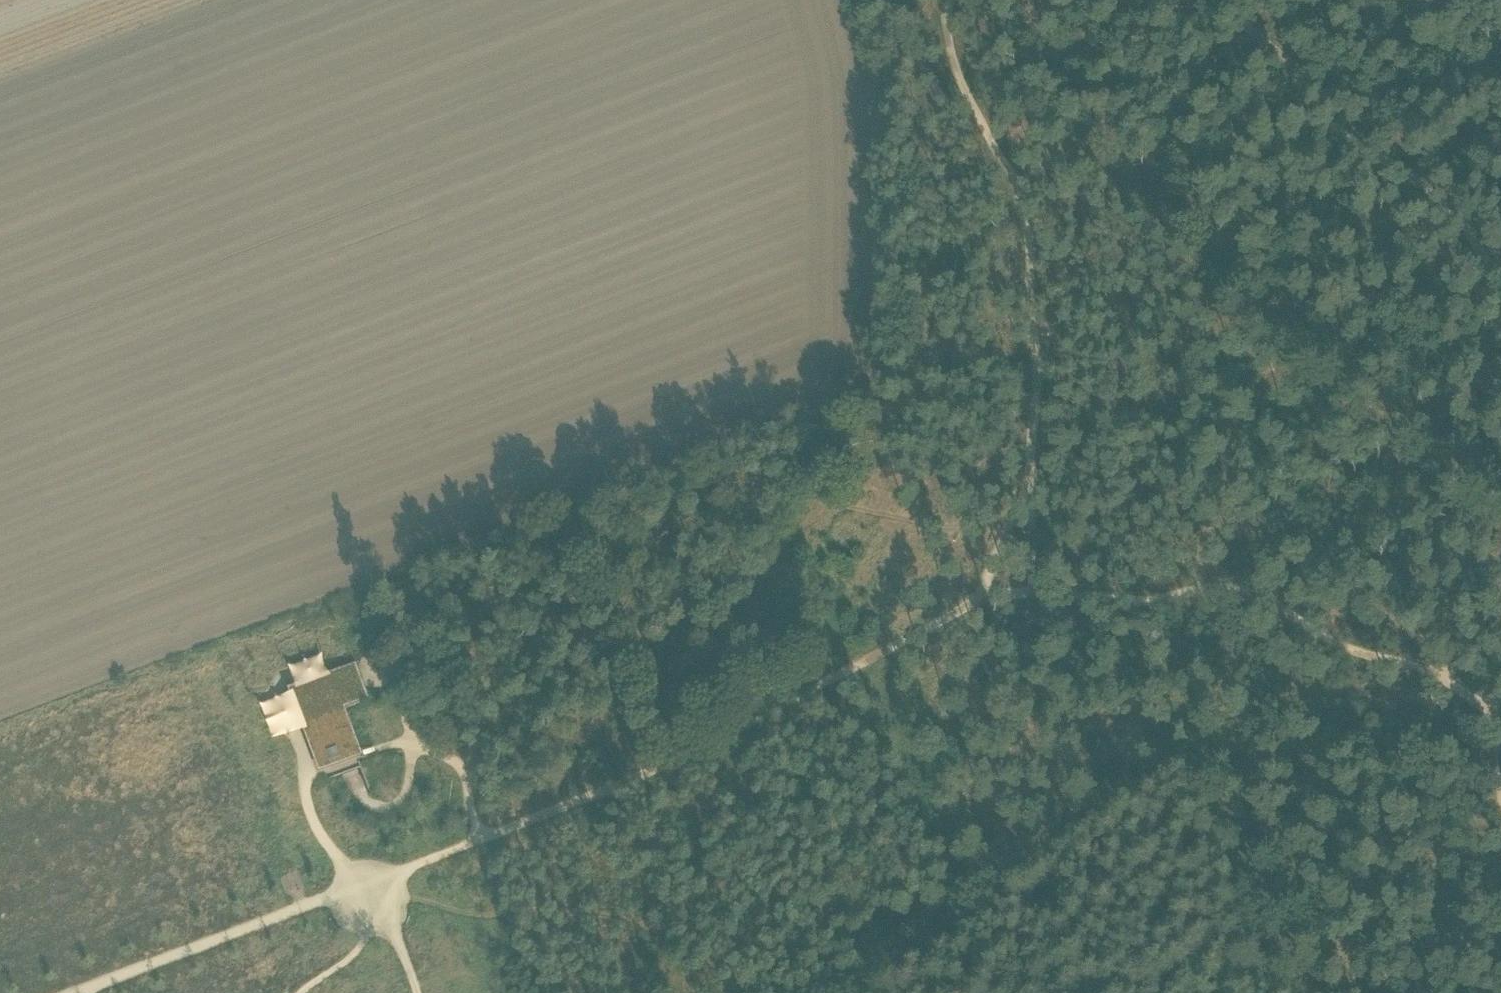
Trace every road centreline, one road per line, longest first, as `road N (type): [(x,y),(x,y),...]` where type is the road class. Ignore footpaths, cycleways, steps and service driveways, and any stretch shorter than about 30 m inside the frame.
road 1 (track): [(1500,813),(1495,714),(1440,676),(1371,656),(1267,601),(1227,588),(1160,601),(982,597),(678,758),(371,880),(416,992)]
road 2 (track): [(1074,755),(1089,728),(1146,697),(1169,669),(1199,604),(1202,523),(1290,199),(1294,69)]
road 3 (track): [(1074,755),(968,810),(684,928),(655,930),(595,912),(471,911),(379,898)]
road 4 (track): [(1011,517),(937,525),(772,495),(571,594),(504,673),(398,713),(404,738)]
road 5 (track): [(954,0),(945,36),(1010,172),(1029,244),(1035,593)]
road 6 (track): [(1315,992),(1212,768),(1178,754),(1053,837)]
road 7 (track): [(1500,271),(1416,185),(1325,121),(1244,0)]
road 8 (track): [(71,992),(371,880)]
road 9 (track): [(1053,837),(838,992)]
road 10 (track): [(482,838),(460,764),(409,749),(405,791),(396,806),(379,807),(355,791),(349,773)]

